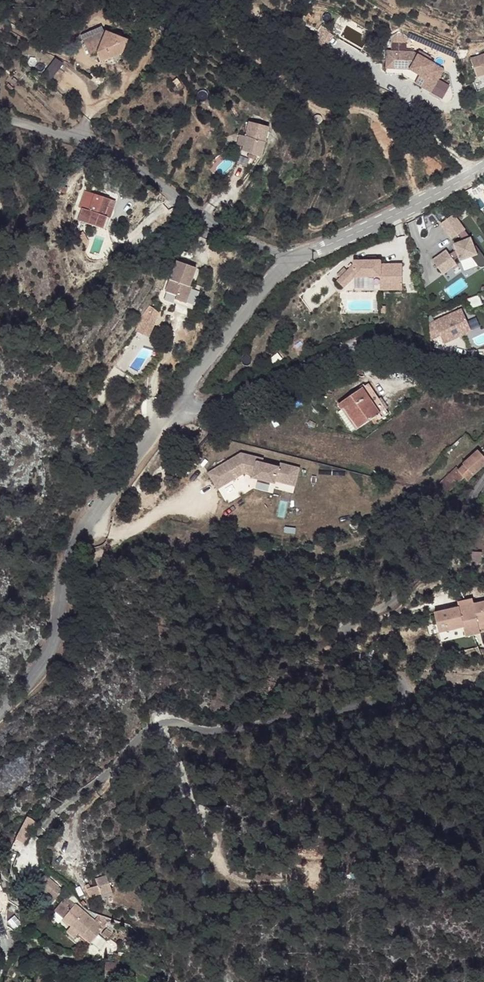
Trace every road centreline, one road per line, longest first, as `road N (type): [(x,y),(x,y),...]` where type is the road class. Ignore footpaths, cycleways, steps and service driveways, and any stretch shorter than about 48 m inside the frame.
road 1 (unclassified): [(178,404),(91,513),(59,595),(58,643),(42,671),(0,711)]
road 2 (residential): [(0,117),(109,148),(232,233),(299,256)]
road 3 (residential): [(483,362),(372,339),(222,404),(194,413),(178,404)]
road 4 (unclassified): [(483,169),(397,218),(299,256)]
road 5 (unclassified): [(299,256),(243,313),(178,404)]

